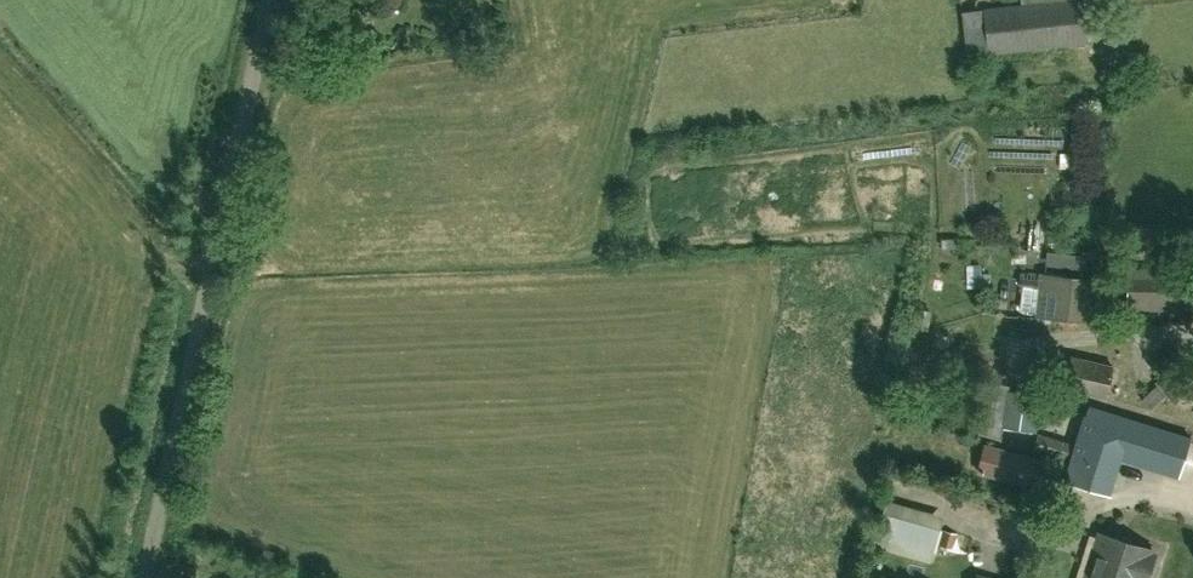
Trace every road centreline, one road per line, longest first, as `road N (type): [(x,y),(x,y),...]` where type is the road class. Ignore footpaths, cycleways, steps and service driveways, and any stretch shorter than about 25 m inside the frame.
road 1 (unclassified): [(143,577),(270,0)]

